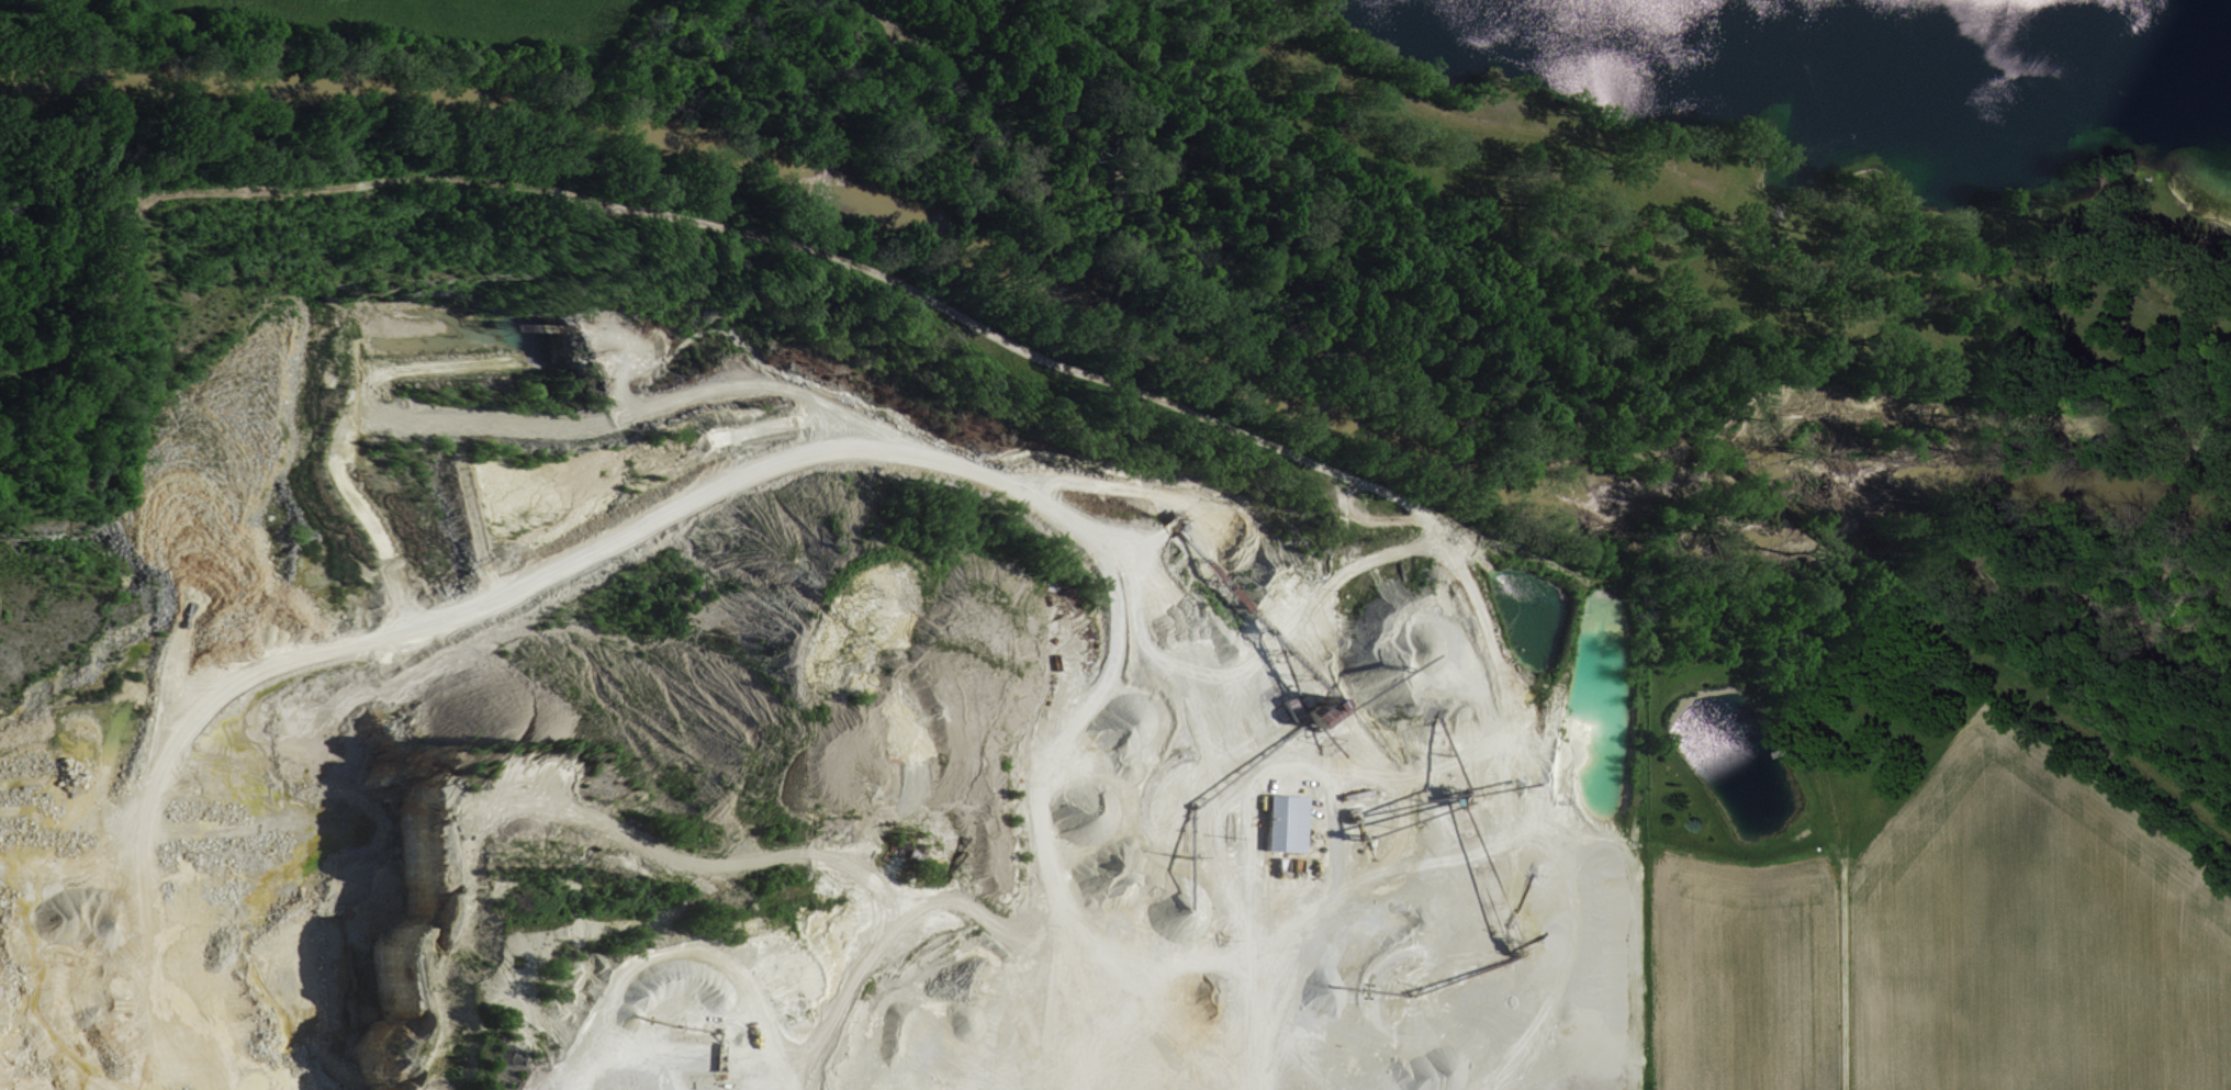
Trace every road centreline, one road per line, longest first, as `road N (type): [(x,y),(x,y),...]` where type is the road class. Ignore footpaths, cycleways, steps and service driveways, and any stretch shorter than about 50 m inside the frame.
road 1 (residential): [(1244,1089),(1229,902)]

